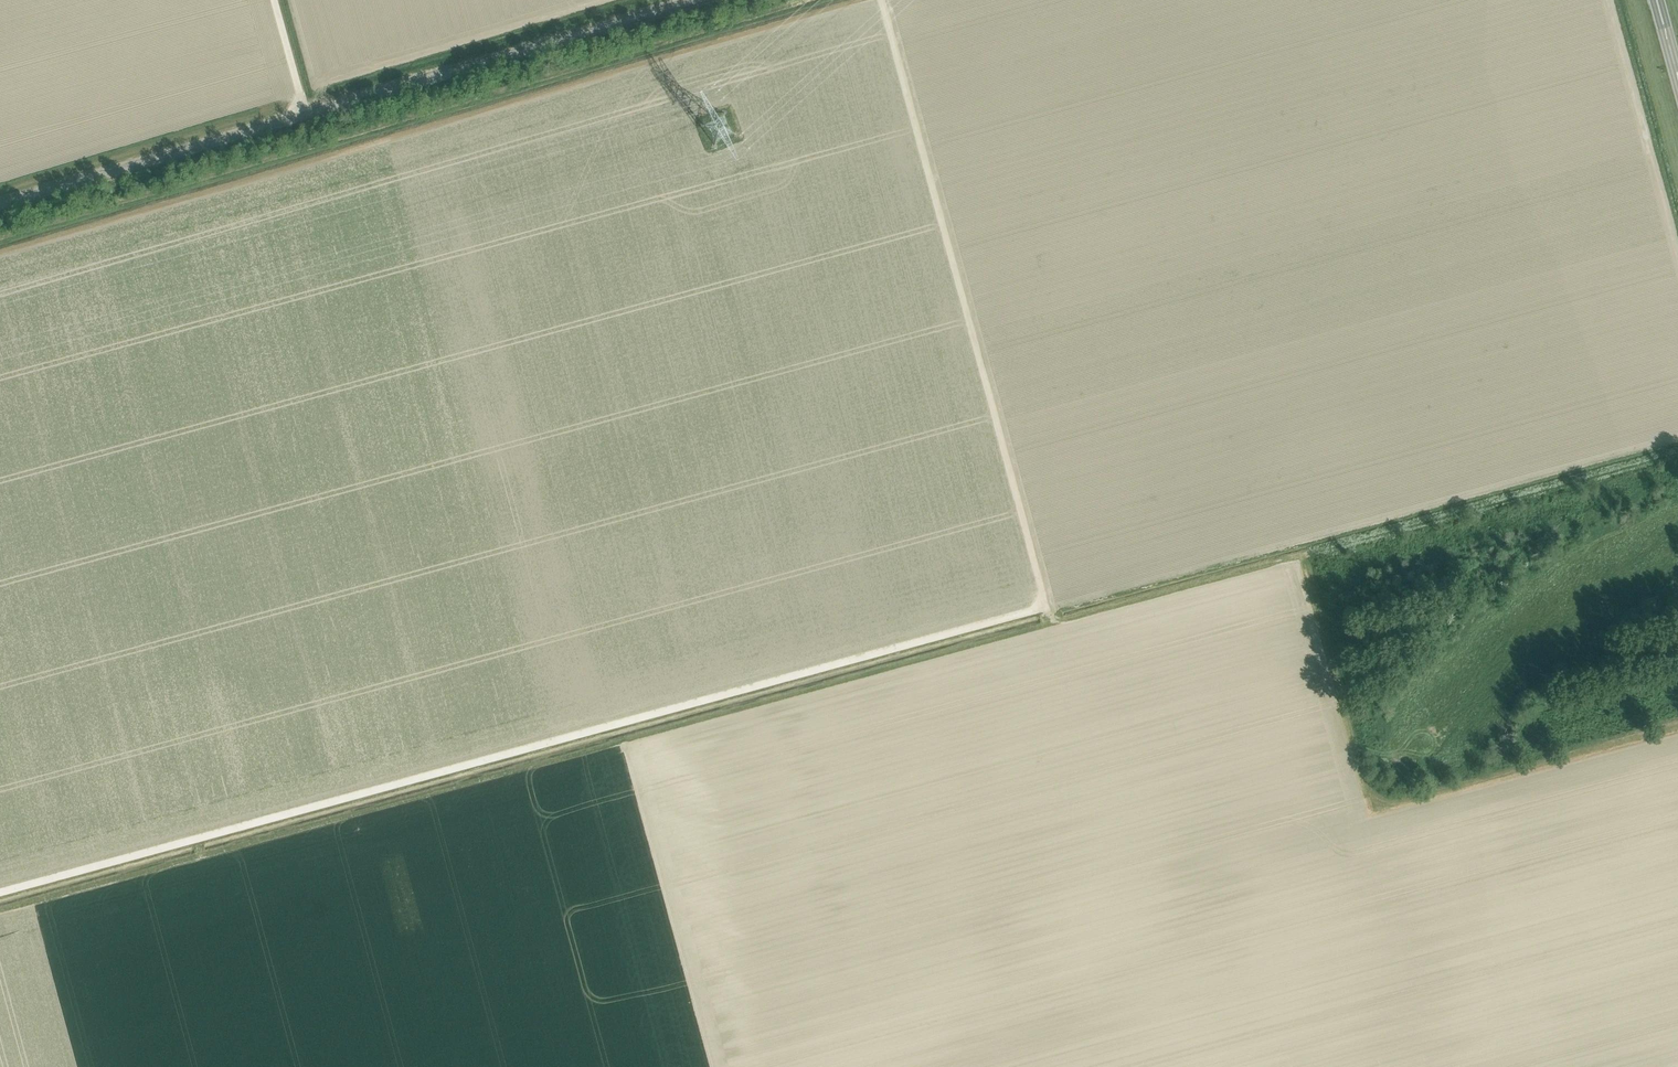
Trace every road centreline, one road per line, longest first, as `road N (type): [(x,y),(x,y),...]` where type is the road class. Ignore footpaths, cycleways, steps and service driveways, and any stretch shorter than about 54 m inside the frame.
road 1 (unclassified): [(704,0),(0,206)]

